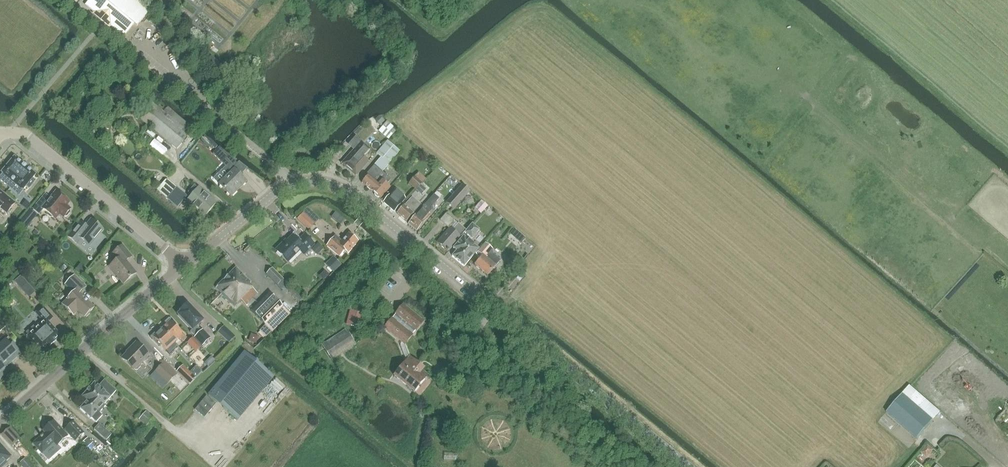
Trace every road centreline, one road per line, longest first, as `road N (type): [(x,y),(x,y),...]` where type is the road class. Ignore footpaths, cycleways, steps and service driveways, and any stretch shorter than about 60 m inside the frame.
road 1 (tertiary): [(686,466),(331,182),(284,186),(204,249)]
road 2 (tertiary): [(0,423),(185,264)]
road 3 (residential): [(185,264),(30,139),(0,134)]

